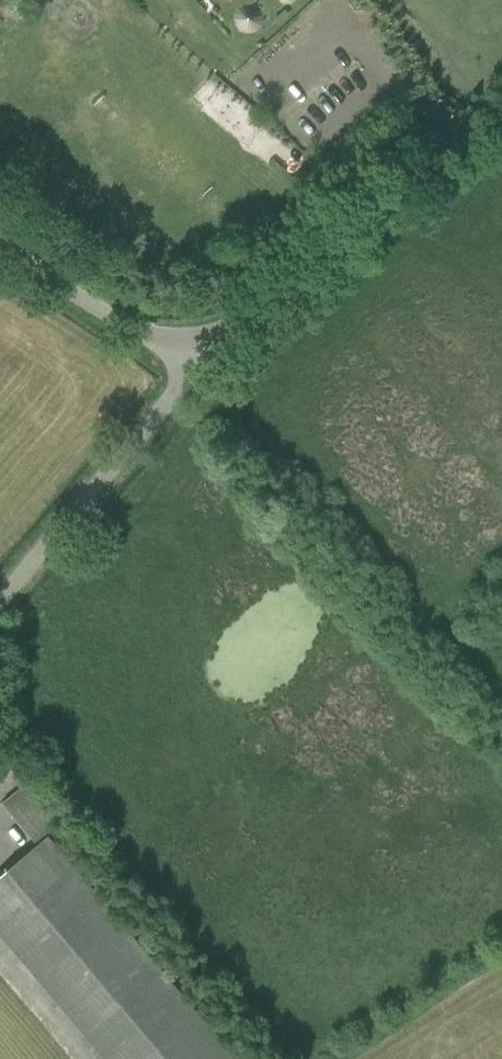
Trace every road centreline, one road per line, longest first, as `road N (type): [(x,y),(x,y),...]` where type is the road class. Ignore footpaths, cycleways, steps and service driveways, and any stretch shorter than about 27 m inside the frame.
road 1 (unclassified): [(207,355),(419,182),(501,125)]
road 2 (unclassified): [(0,600),(207,355)]
road 3 (unclassified): [(207,355),(148,338),(102,314),(0,245)]

